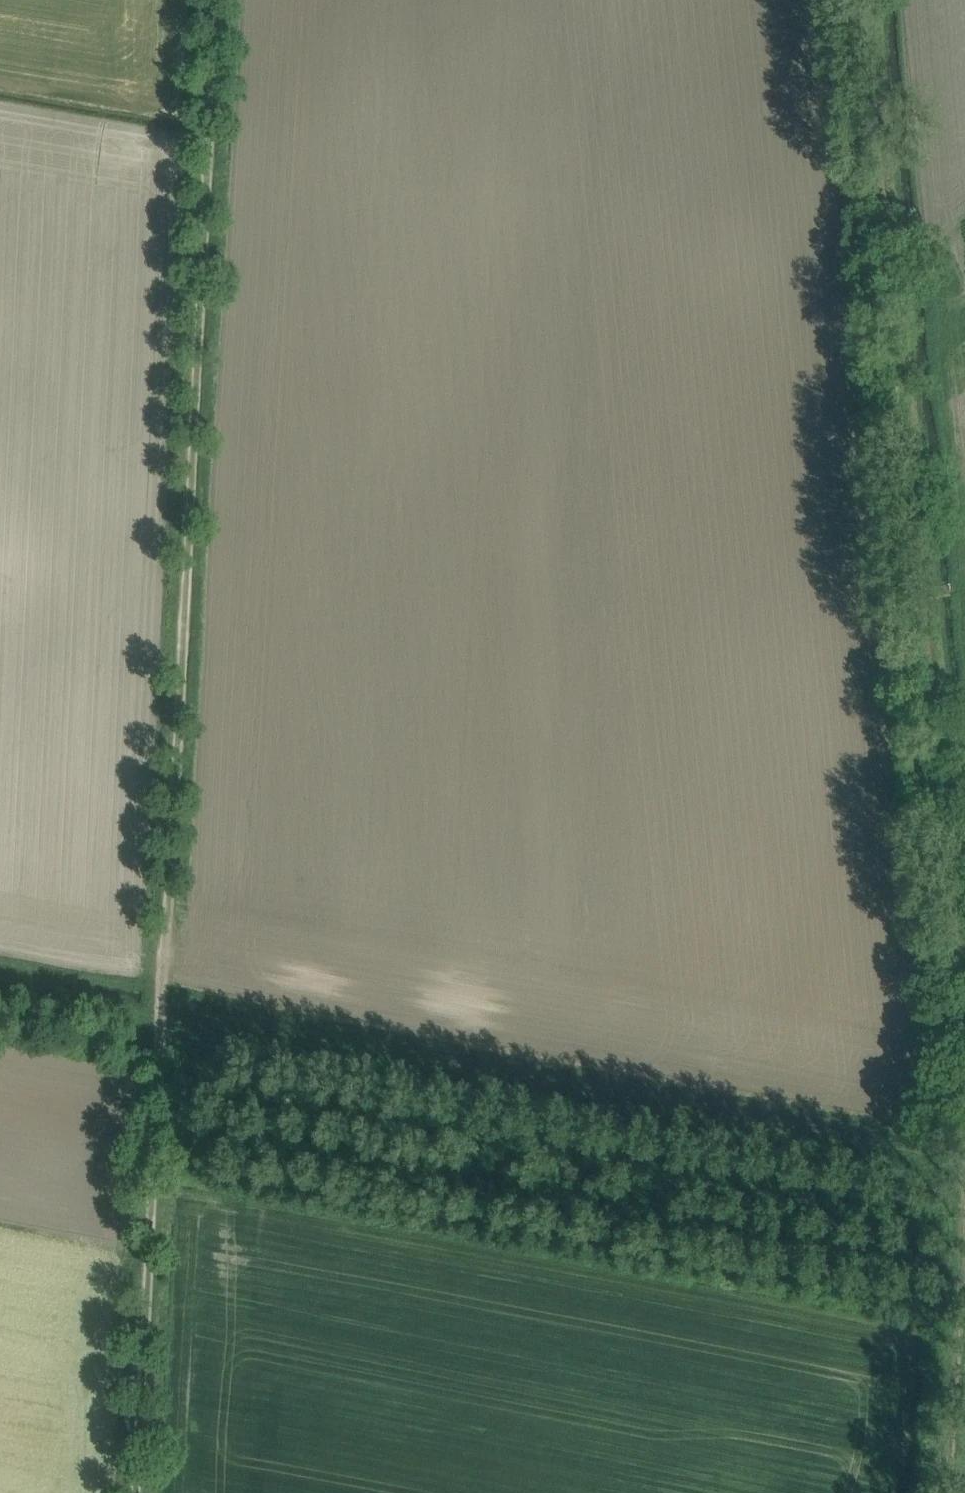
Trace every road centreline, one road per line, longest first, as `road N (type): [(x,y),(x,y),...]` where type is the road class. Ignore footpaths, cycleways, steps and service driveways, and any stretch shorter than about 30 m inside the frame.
road 1 (track): [(218,0),(159,1036),(143,1492)]
road 2 (track): [(964,1244),(953,1492)]

